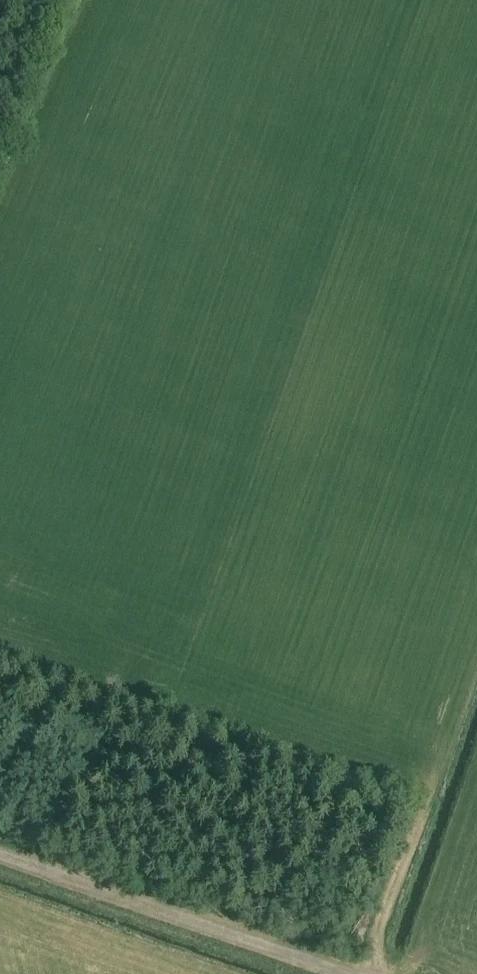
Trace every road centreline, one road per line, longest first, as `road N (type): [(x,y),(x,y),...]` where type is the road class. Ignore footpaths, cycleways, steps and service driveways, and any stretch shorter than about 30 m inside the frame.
road 1 (track): [(0,854),(348,973)]

